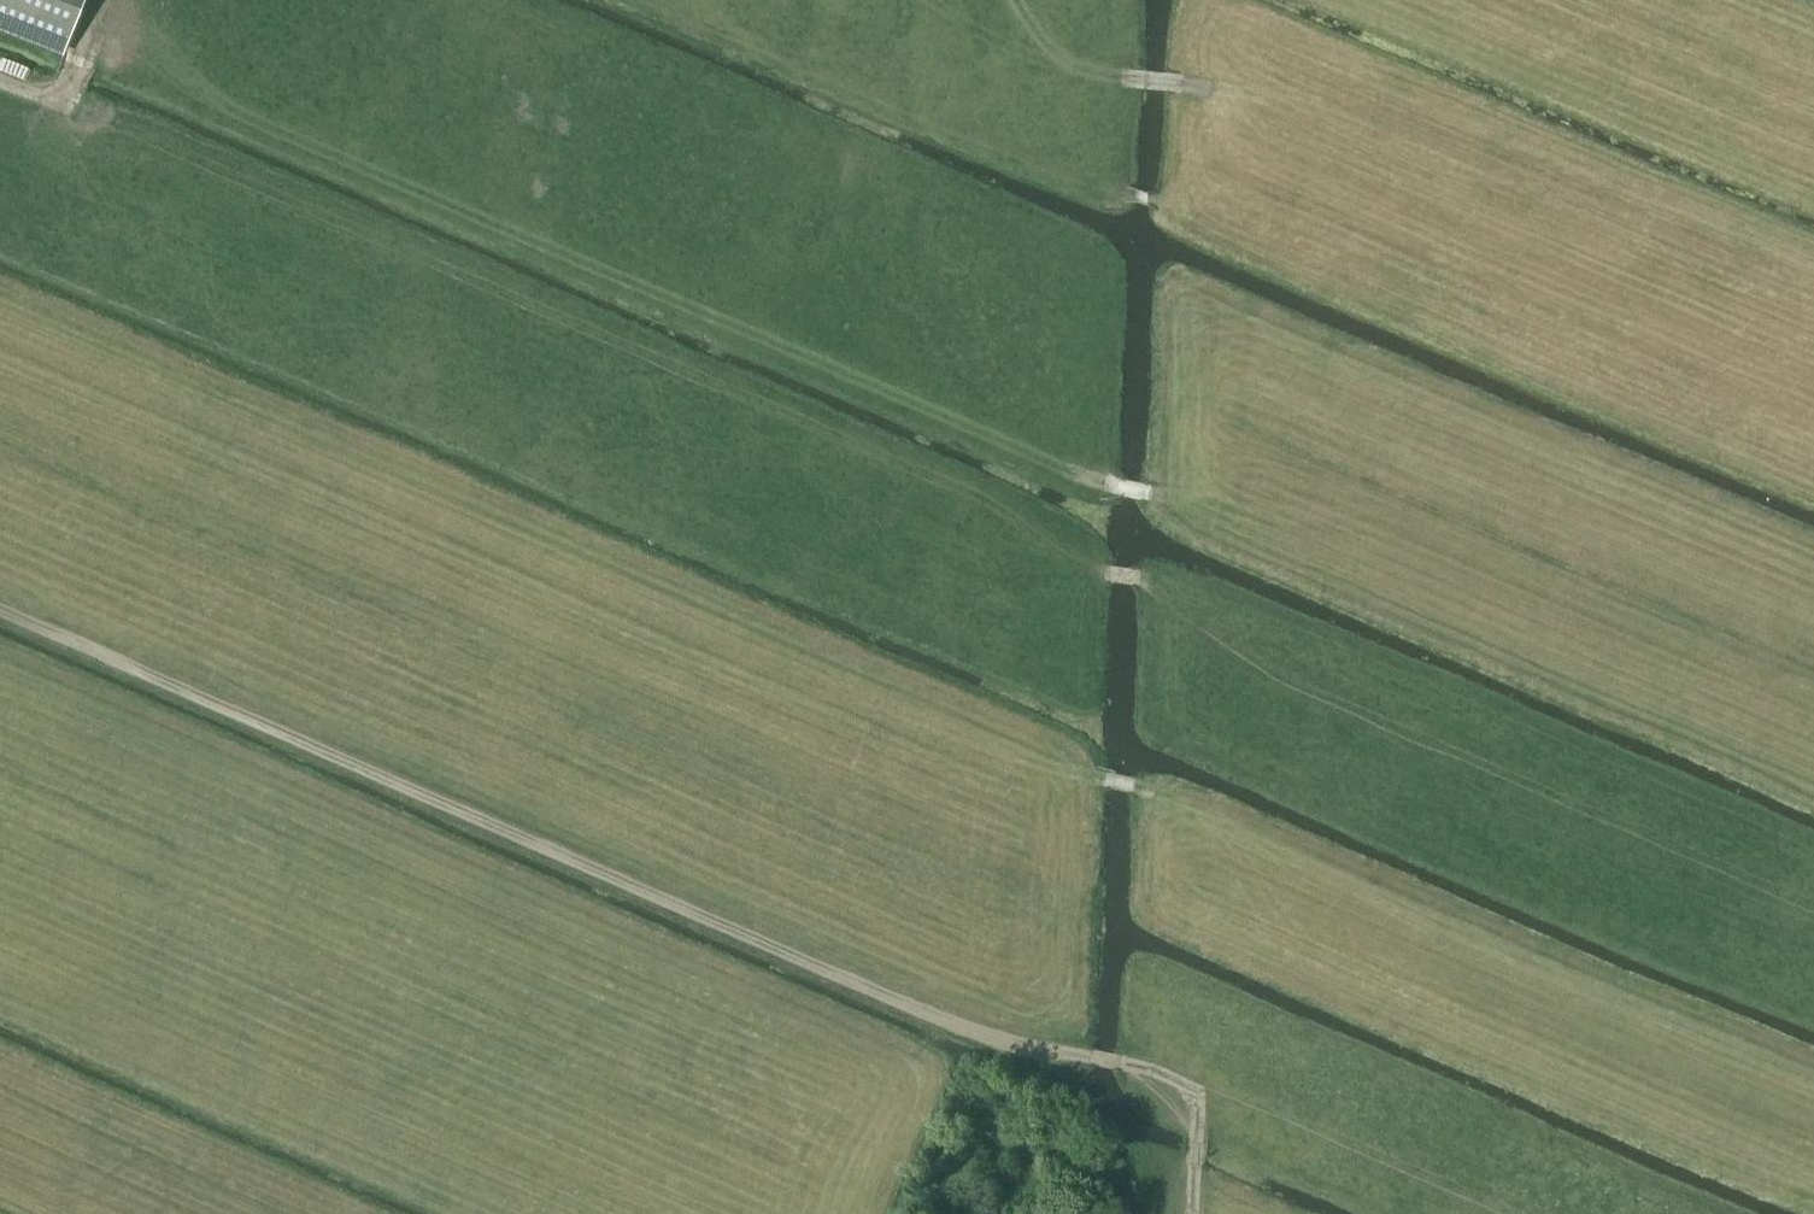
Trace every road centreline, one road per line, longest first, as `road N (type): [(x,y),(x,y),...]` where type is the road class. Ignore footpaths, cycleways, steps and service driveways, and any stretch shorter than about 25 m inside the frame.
road 1 (track): [(0,613),(1005,1049),(1143,1064),(1194,1090),(1198,1102),(1193,1213)]

